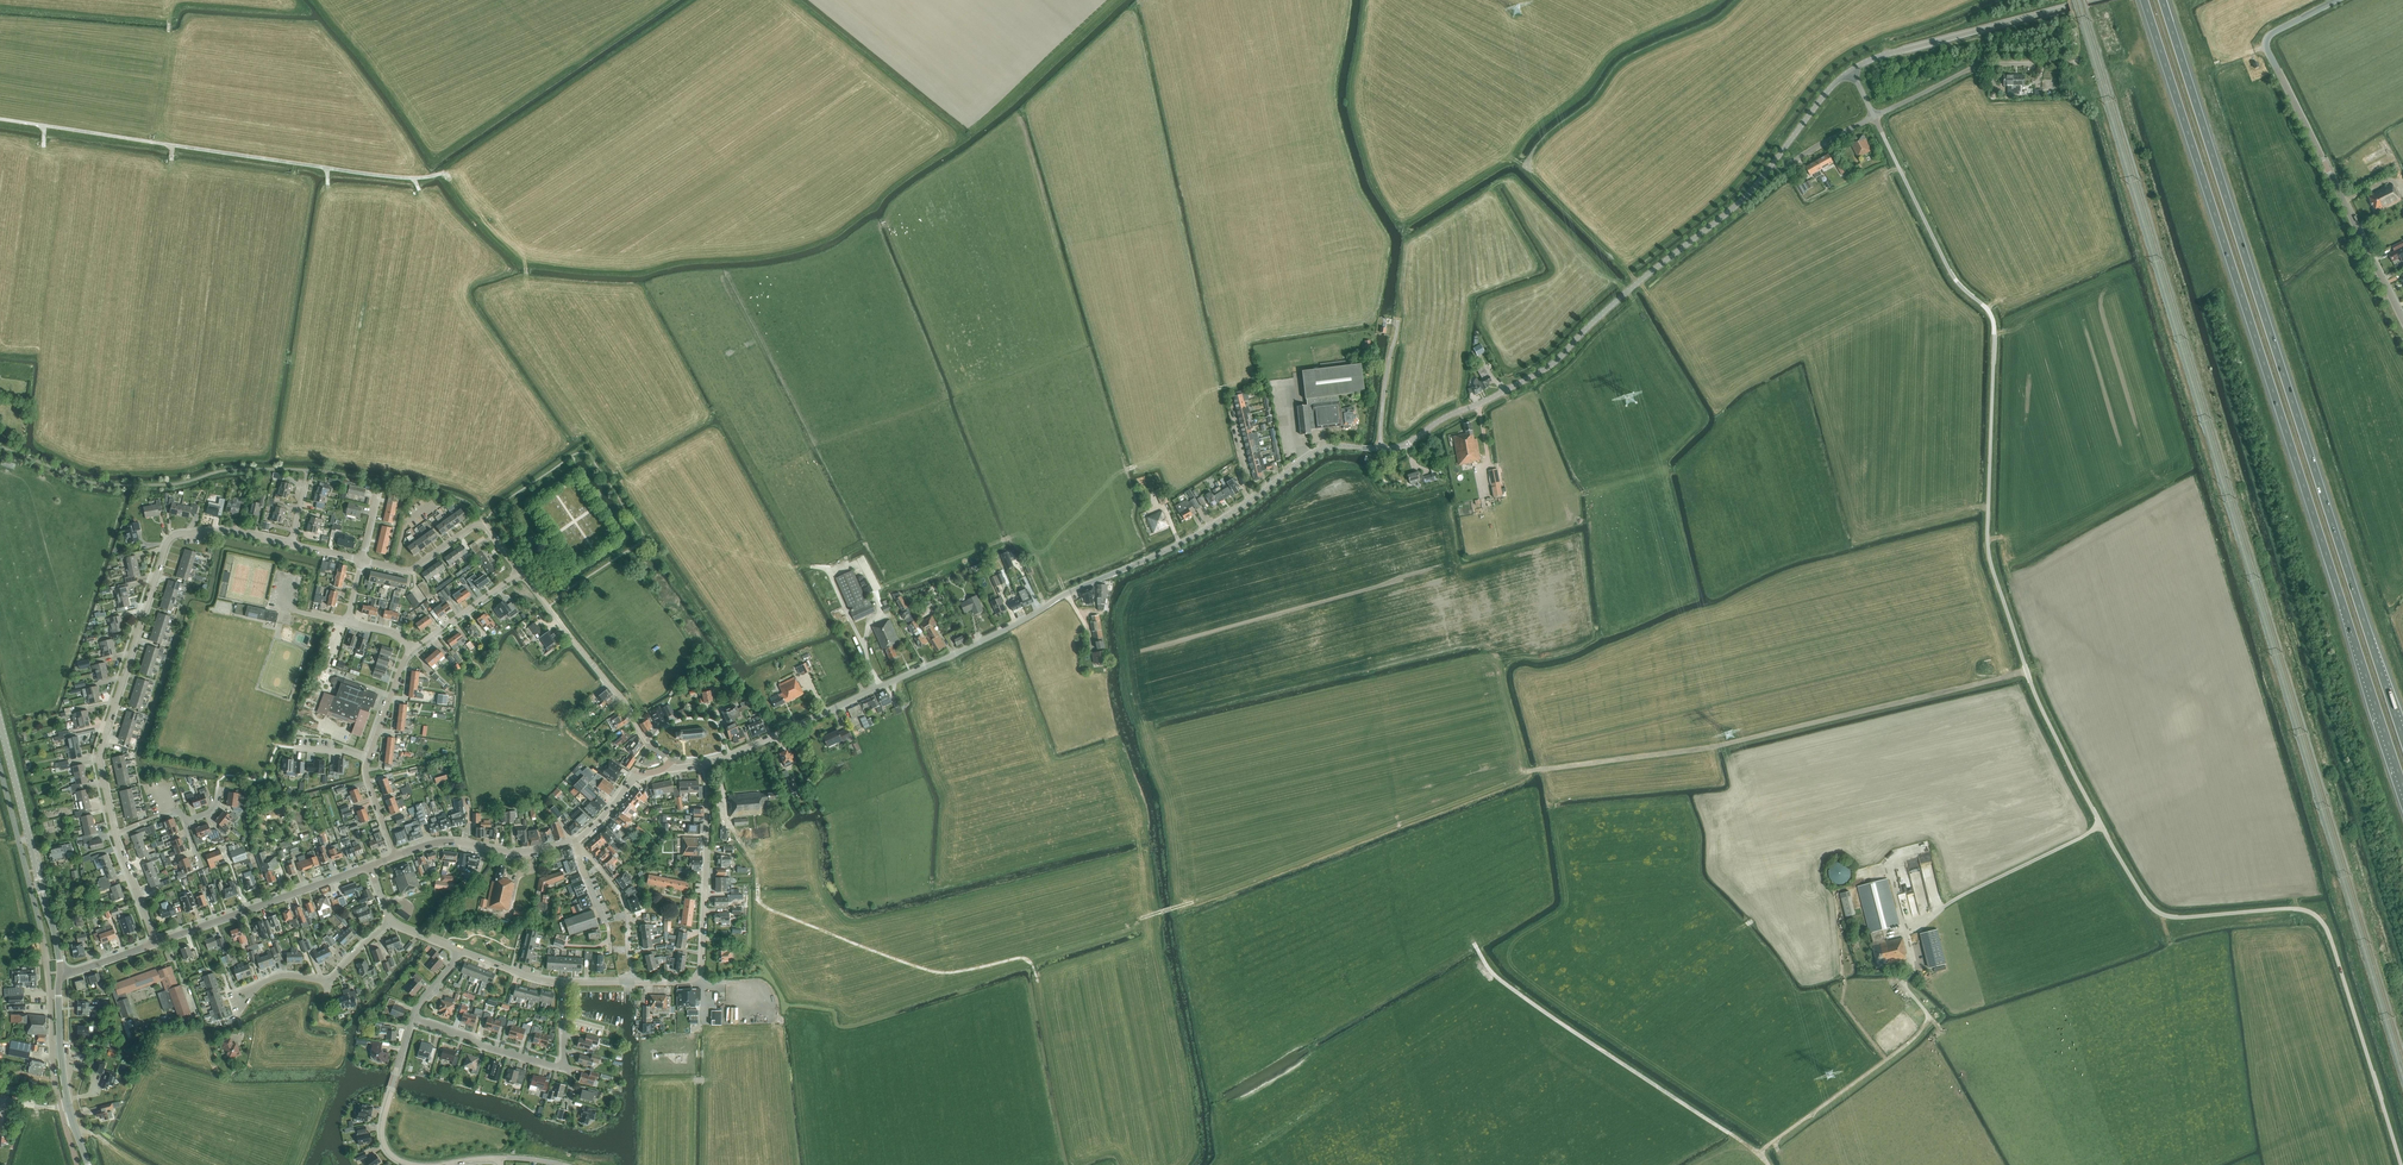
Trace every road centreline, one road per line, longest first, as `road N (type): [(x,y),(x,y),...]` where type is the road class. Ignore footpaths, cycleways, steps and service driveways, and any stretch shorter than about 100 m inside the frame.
road 1 (motorway): [(2144,0),(2402,784)]
road 2 (motorway): [(2402,737),(2162,0)]
road 3 (tertiary): [(705,764),(1175,546),(1316,452),(1364,448)]
road 4 (tertiary): [(1368,448),(1405,445),(1554,363),(1746,196),(1850,71)]
road 5 (track): [(1529,771),(1715,747),(2027,671)]
road 6 (track): [(0,119),(365,174),(448,178)]
road 7 (residential): [(115,833),(99,755),(168,542),(228,530),(291,543)]
road 8 (tertiary): [(2402,320),(2266,46),(2270,34),(2337,0)]
road 9 (track): [(728,826),(756,869),(759,901),(770,910),(928,970),(1025,958),(1038,982)]
road 10 (track): [(1474,943),(1512,988),(1760,1155)]
road 11 (residential): [(705,764),(699,979),(563,983)]
road 12 (tertiary): [(396,856),(439,842),(518,852),(576,841),(633,778),(670,769)]
road 13 (tertiary): [(1850,71),(1885,55),(2097,0)]
road 14 (tertiary): [(155,943),(370,866)]
road 15 (track): [(1760,1155),(1916,1037),(1929,1017)]
road 16 (residential): [(652,747),(521,571)]
road 17 (unclassified): [(1874,117),(1980,66),(2078,62)]
road 18 (track): [(1853,888),(1836,893),(1842,1001),(1886,1060)]
road 19 (residential): [(566,1063),(483,1046),(412,1018)]
road 20 (residential): [(263,983),(286,976),(329,982),(387,922)]
road 21 (secondary): [(36,865),(0,723)]
road 22 (track): [(2010,0),(1885,47),(1887,54)]
road 23 (residential): [(362,559),(410,570),(480,520)]
road 24 (residential): [(412,649),(521,571)]

